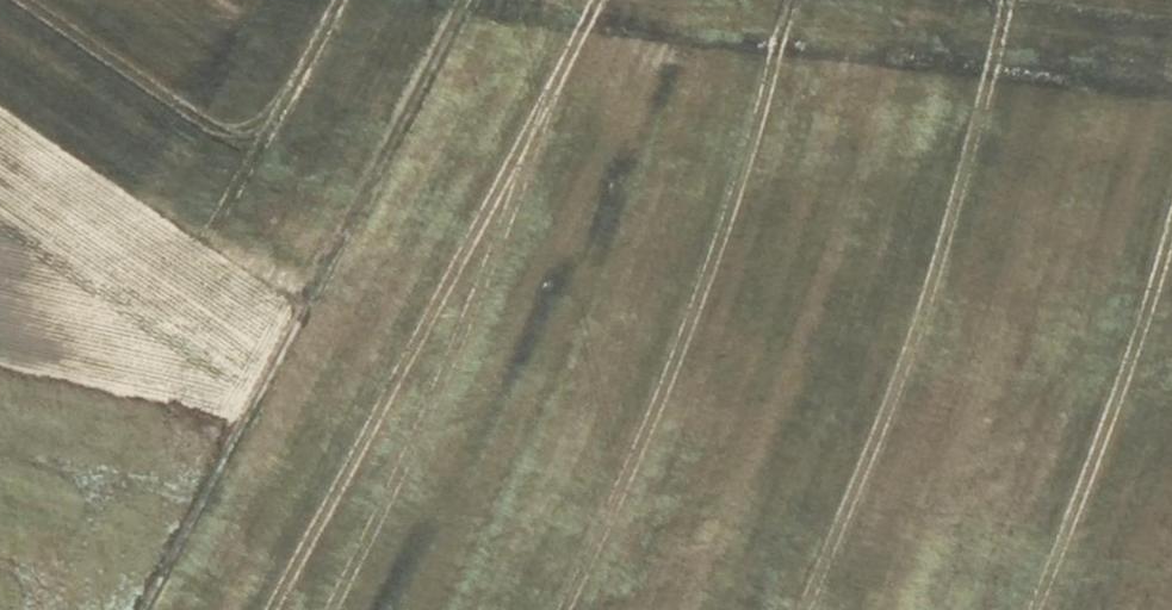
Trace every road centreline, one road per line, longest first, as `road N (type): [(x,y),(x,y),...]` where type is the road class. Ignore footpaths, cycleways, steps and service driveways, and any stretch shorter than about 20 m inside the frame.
road 1 (track): [(119,609),(453,0)]

